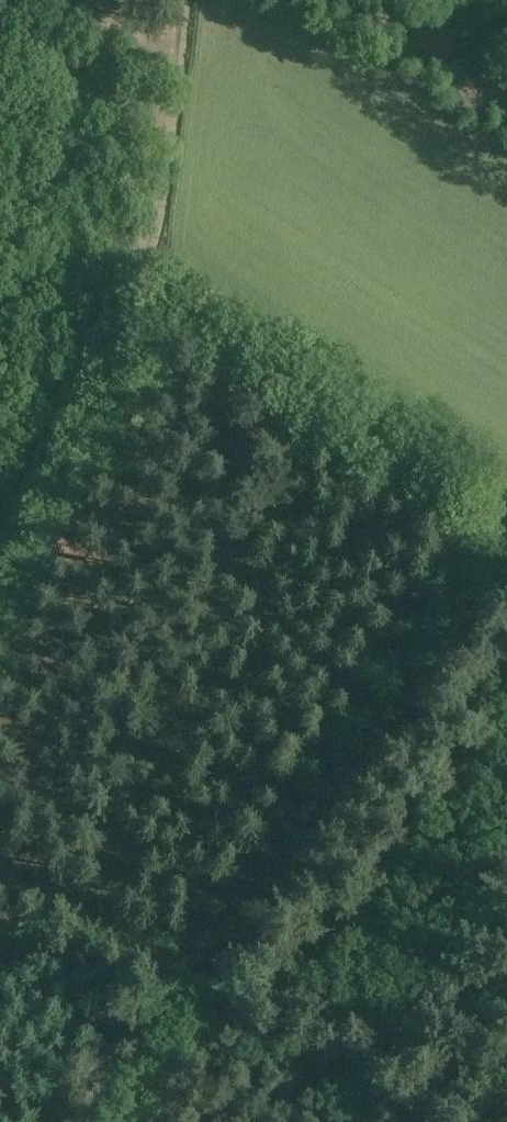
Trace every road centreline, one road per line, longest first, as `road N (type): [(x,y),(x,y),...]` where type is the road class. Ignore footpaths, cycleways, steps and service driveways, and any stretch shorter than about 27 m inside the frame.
road 1 (track): [(175,0),(160,154),(142,241),(0,542)]
road 2 (track): [(0,870),(140,955),(146,990),(68,1121)]

